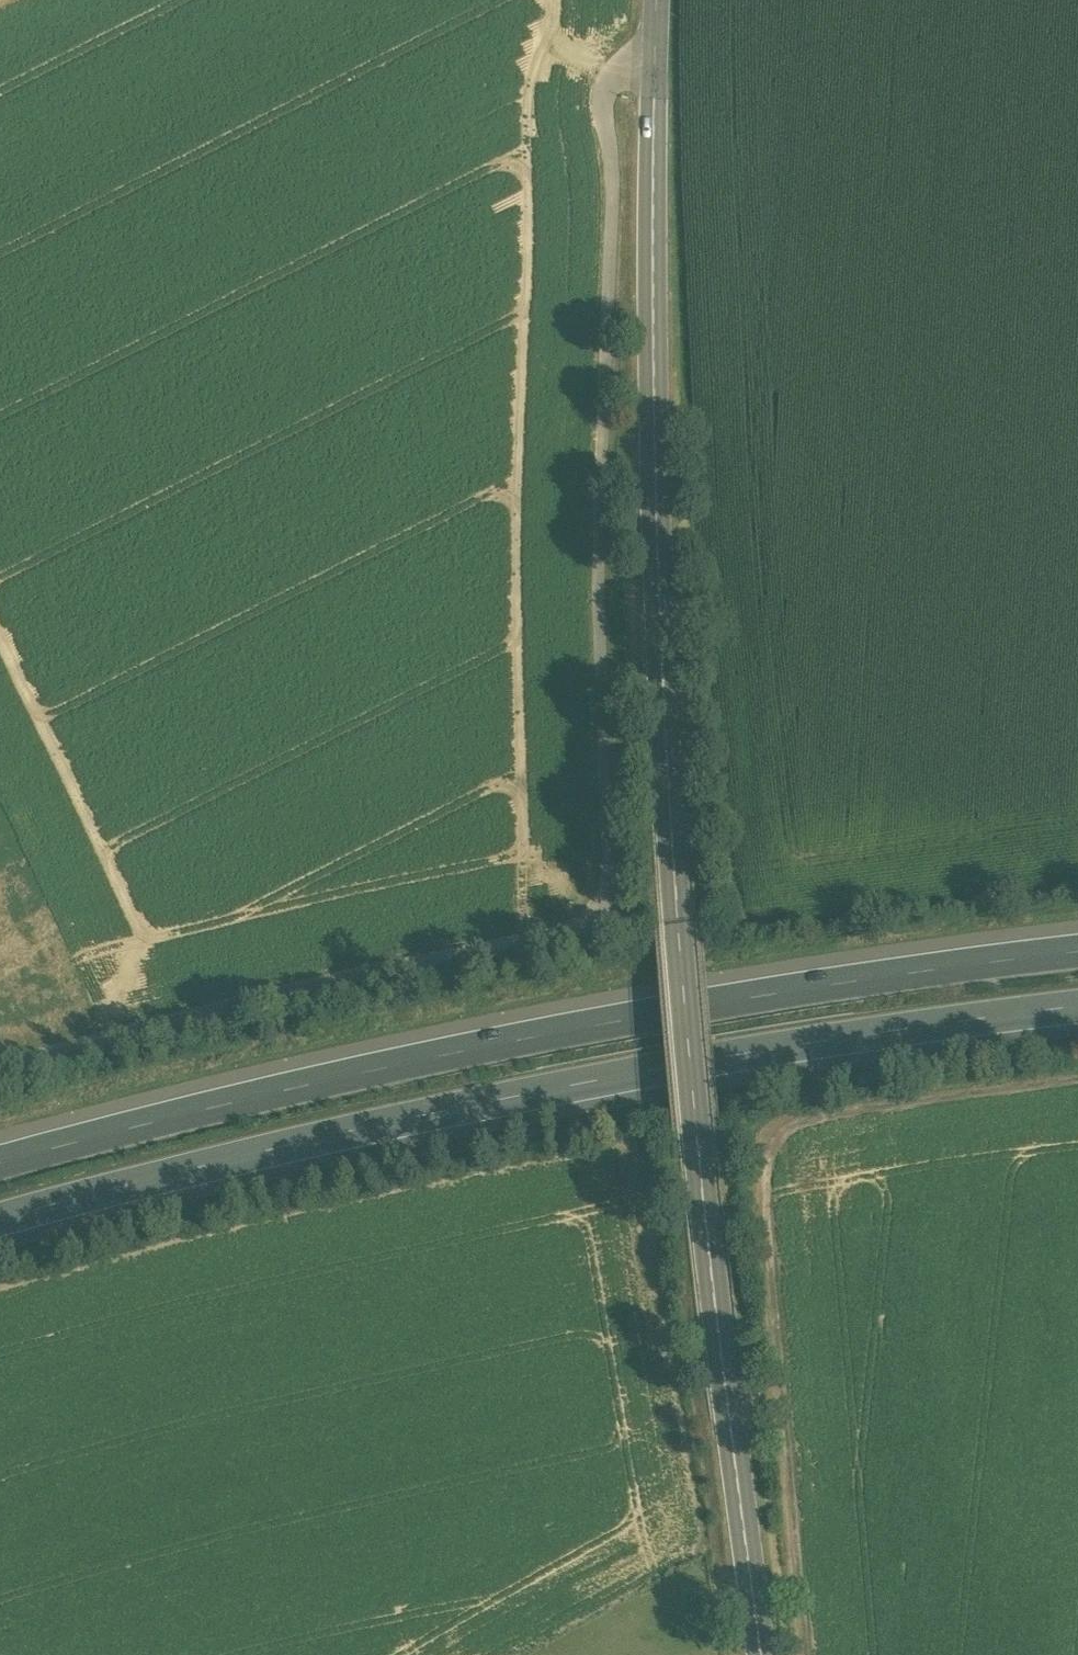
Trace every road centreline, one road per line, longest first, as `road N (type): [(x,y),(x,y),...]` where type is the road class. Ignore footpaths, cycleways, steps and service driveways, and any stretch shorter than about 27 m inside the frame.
road 1 (tertiary): [(658,0),(654,486),(664,711),(699,1139),(763,1654)]
road 2 (motorway): [(1077,963),(757,1008),(350,1089),(0,1180)]
road 3 (motorway): [(0,1225),(272,1138),(834,1041),(1077,1021)]
road 4 (track): [(821,1654),(787,1167),(799,1148),(822,1136),(1077,1093)]

